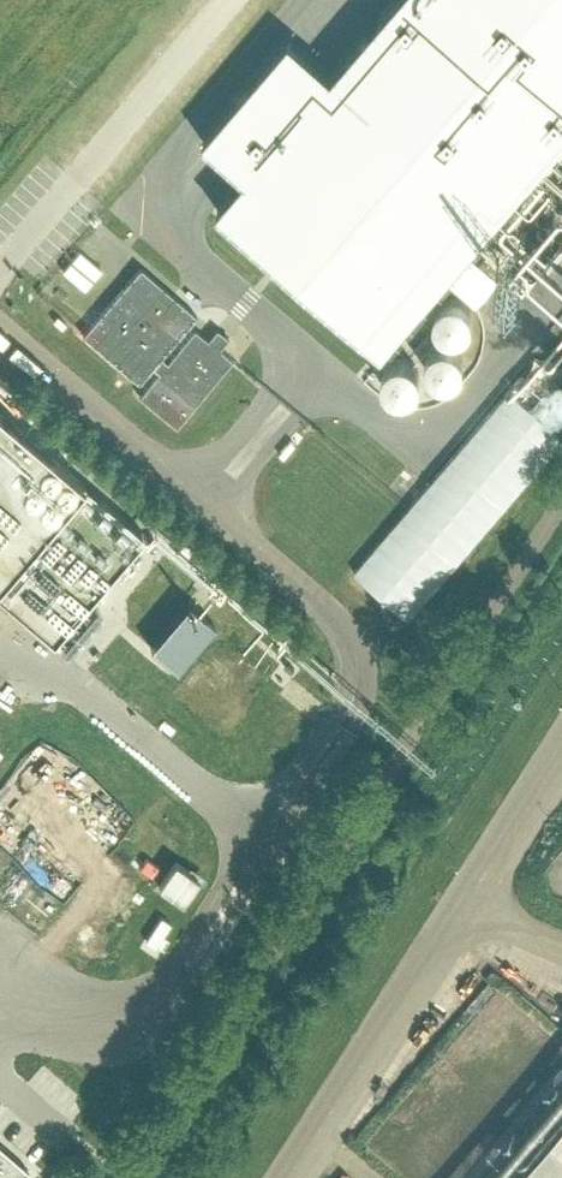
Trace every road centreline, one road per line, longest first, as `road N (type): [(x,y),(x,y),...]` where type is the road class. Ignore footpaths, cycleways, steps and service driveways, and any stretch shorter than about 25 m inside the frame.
road 1 (unclassified): [(358,635),(0,328)]

